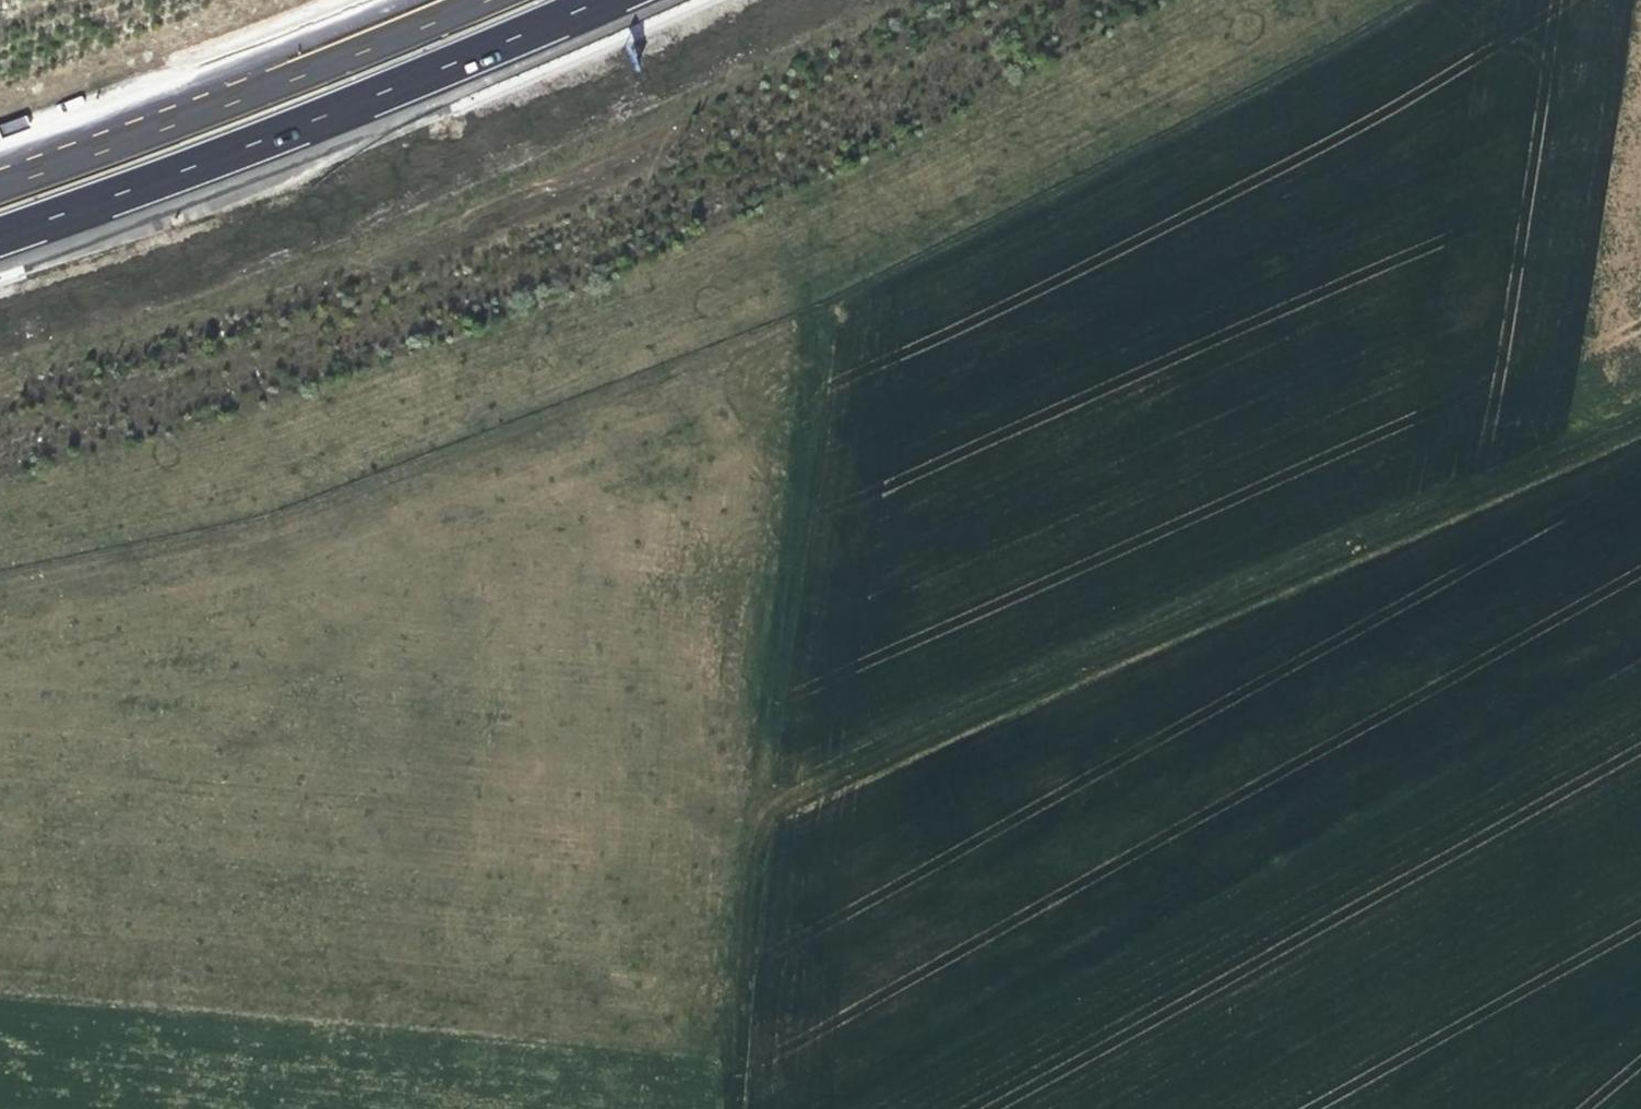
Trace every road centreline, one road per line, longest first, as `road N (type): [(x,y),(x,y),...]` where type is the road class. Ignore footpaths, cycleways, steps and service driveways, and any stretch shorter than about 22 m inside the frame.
road 1 (track): [(743,821),(1640,413)]
road 2 (track): [(806,318),(743,821),(720,1108)]
road 3 (motorway): [(0,232),(246,145),(592,0)]
road 4 (motorway): [(452,0),(244,88),(0,175)]

